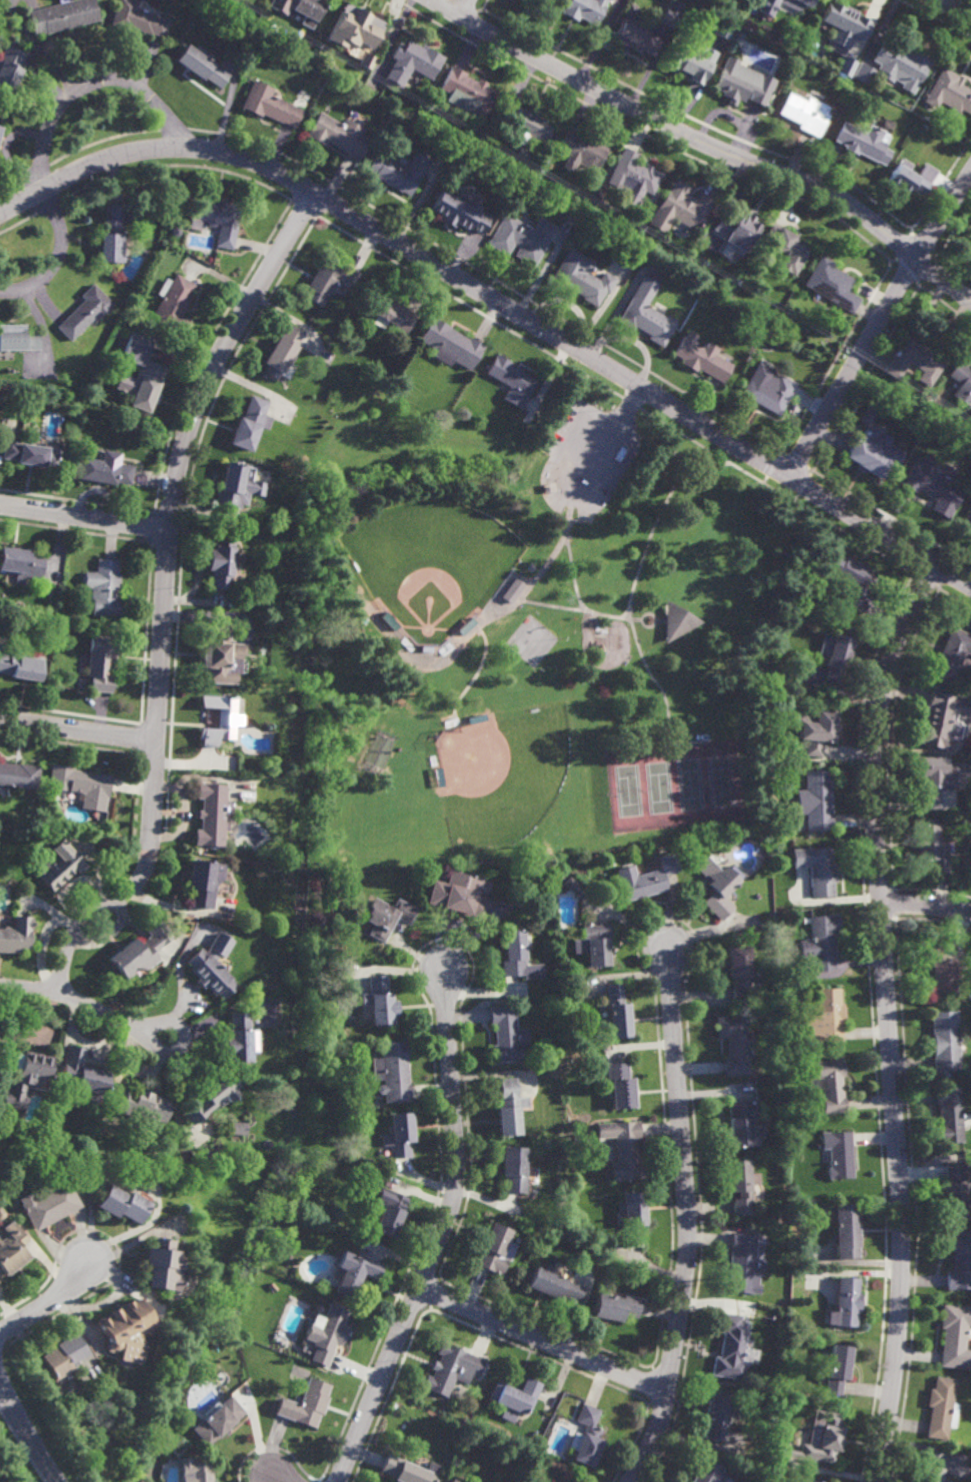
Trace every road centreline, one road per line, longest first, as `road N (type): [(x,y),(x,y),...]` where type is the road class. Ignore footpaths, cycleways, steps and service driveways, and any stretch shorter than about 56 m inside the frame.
road 1 (residential): [(0,212),(129,152),(200,149),(262,163),(970,586)]
road 2 (residential): [(937,565),(890,671),(872,779),(902,1225),(894,1376),(878,1481)]
road 3 (residential): [(315,192),(215,362),(178,465),(167,529),(150,845)]
road 4 (residential): [(433,0),(685,135),(838,197),(970,302)]
road 5 (residential): [(634,1481),(664,1417),(689,1231),(669,951)]
road 6 (residential): [(442,974),(456,1193),(336,1481)]
road 7 (residential): [(970,171),(790,477)]
road 8 (residential): [(419,1289),(669,1393)]
road 9 (residential): [(37,193),(51,116),(64,91),(95,79),(127,83),(161,107),(183,148)]
road 10 (residential): [(150,845),(132,888),(77,928),(55,993)]
road 11 (residential): [(167,529),(0,505)]
road 12 (residential): [(149,1032),(55,993),(0,986)]
road 13 (residential): [(0,719),(154,742)]
road 14 (residential): [(0,291),(40,284),(57,254),(55,222),(37,193)]

